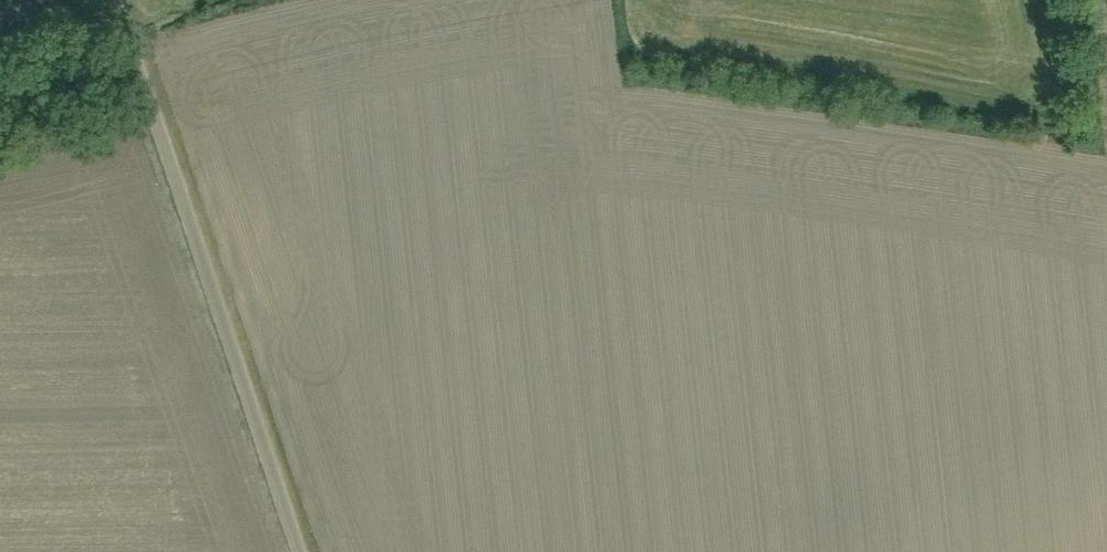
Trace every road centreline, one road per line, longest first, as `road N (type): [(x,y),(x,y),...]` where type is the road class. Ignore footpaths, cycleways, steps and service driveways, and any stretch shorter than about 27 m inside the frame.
road 1 (residential): [(306,551),(201,266),(117,0)]

